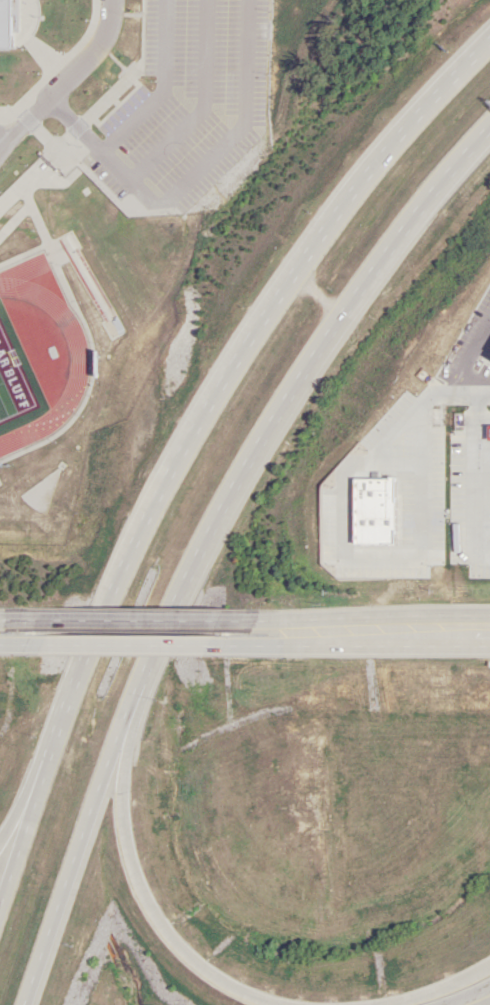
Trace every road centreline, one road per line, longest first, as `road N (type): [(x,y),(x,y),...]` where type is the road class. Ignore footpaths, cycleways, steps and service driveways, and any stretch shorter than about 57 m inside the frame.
road 1 (motorway): [(29,1004),(135,699),(182,586),(279,402)]
road 2 (motorway): [(222,388),(145,533),(95,650),(0,915)]
road 3 (motorway): [(288,1004),(225,978),(159,912),(136,859),(120,745)]
road 4 (tertiary): [(489,626),(225,628)]
road 5 (motorway): [(489,48),(378,163),(329,227)]
road 6 (motorway): [(372,268),(489,132)]
road 7 (tertiary): [(225,628),(58,631)]
road 8 (motorway): [(291,281),(222,388)]

